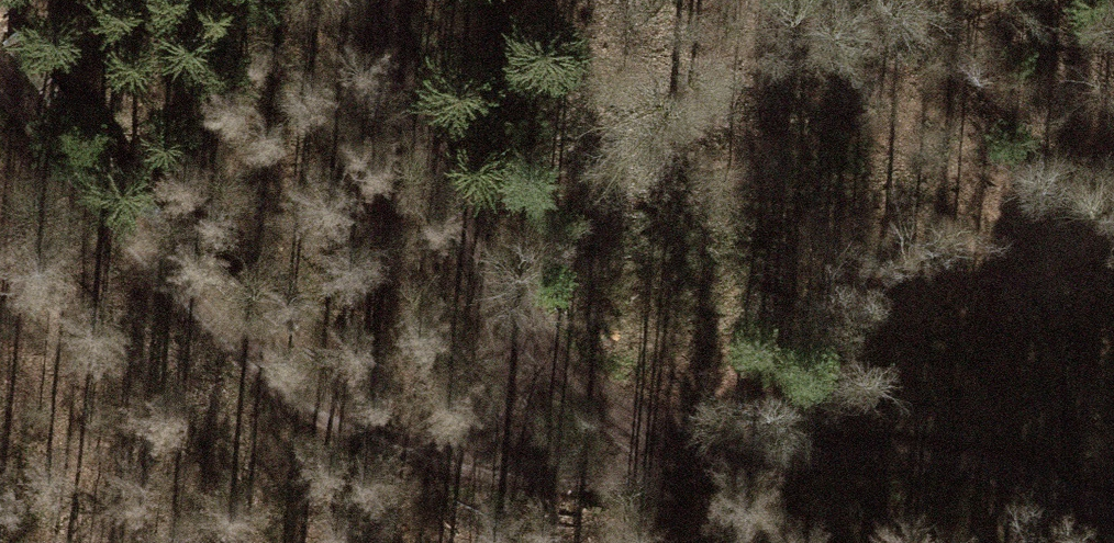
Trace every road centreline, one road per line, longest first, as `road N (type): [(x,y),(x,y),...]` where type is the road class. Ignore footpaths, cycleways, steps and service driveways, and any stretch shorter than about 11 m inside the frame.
road 1 (track): [(0,73),(92,193),(265,381),(435,460),(609,471),(709,455),(941,460),(1113,532)]
road 2 (track): [(709,455),(616,398),(522,302),(500,395),(435,460)]
road 3 (track): [(380,0),(390,72),(522,302)]

